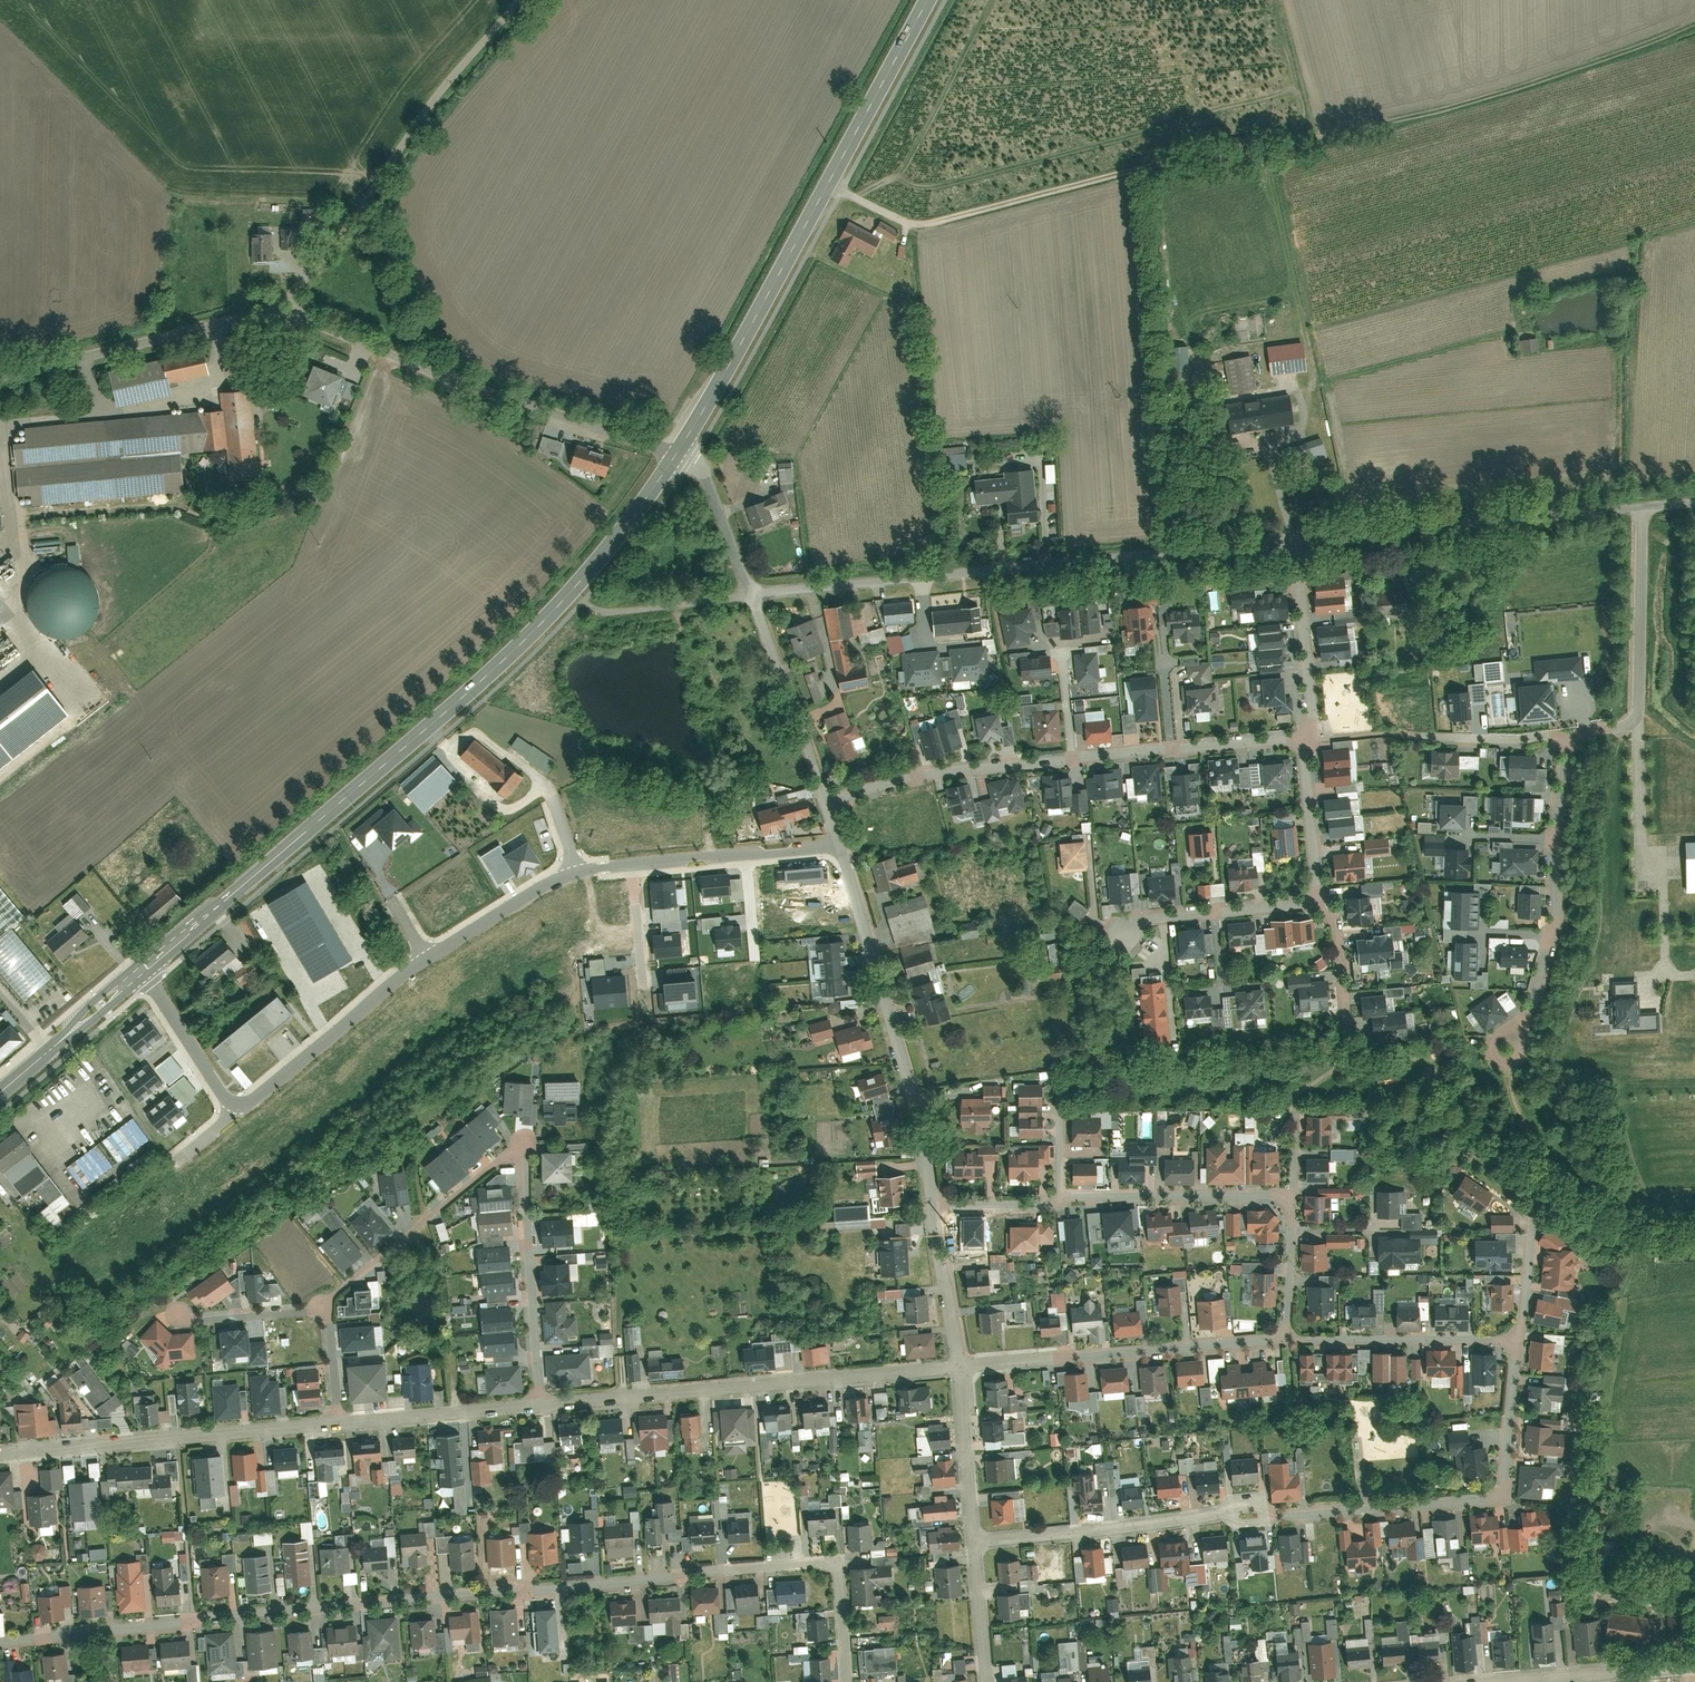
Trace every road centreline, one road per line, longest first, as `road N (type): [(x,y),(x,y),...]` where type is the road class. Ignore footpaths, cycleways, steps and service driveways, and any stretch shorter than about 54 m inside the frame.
road 1 (residential): [(0,1643),(838,1563),(846,1681)]
road 2 (tertiary): [(677,456),(627,527),(530,635),(139,974)]
road 3 (residential): [(1291,542),(753,598)]
road 4 (residential): [(327,1306),(528,1143),(539,1405)]
road 5 (tertiary): [(929,0),(677,456)]
road 6 (residential): [(1302,739),(922,775),(826,802)]
road 7 (residential): [(632,865),(572,875),(517,902),(406,972),(254,1101),(232,1103)]
road 8 (residential): [(286,303),(297,316),(677,456)]
road 9 (residential): [(539,1405),(959,1367)]
road 10 (residential): [(1517,1341),(1503,1497),(1272,1517)]
road 11 (residential): [(286,303),(424,113),(519,0)]
road 12 (residential): [(842,847),(922,1138),(932,1206)]
road 13 (residential): [(0,1454),(338,1424)]
road 14 (residential): [(1694,974),(1665,975),(1663,862),(1641,863),(1640,713)]
road 15 (residential): [(1272,1517),(1231,1513),(974,1543)]
road 16 (residential): [(0,375),(286,303)]
road 17 (track): [(908,223),(1163,165)]
road 18 (residential): [(1284,1337),(1517,1341)]
road 19 (residential): [(1061,1195),(1292,1195)]
road 20 (residential): [(1059,1358),(1284,1337)]
road 21 (unclassified): [(1650,506),(1430,527)]
road 22 (residential): [(753,598),(826,802)]
road 23 (residential): [(1650,506),(1640,713)]
road 24 (residential): [(1121,933),(1138,919),(1317,901)]
road 25 (residential): [(338,1424),(539,1405)]
road 26 (residential): [(1291,542),(1312,723),(1302,739)]
road 27 (tertiary): [(139,974),(0,1093)]
road 28 (residential): [(1694,1665),(1512,1681)]
road 29 (residential): [(959,1367),(974,1543)]
road 30 (residential): [(932,1206),(959,1367)]
road 31 (residential): [(1302,739),(1317,901)]
road 32 (residential): [(232,1103),(139,974)]
road 33 (residential): [(1570,734),(1414,733)]
road 34 (residential): [(327,1306),(205,1320),(178,1316)]
road 35 (residential): [(753,598),(604,613)]
road 36 (residential): [(1292,1195),(1284,1337)]
road 37 (residential): [(1430,527),(1291,542)]
road 38 (residential): [(932,1206),(1061,1205),(1061,1195)]
road 39 (residential): [(974,1543),(986,1681)]
road 40 (residential): [(707,478),(753,598)]
road 41 (residential): [(1317,901),(1336,921),(1345,1021)]
road 42 (residential): [(1552,933),(1534,1010),(1507,1048)]
road 43 (residential): [(1517,1341),(1529,1220)]
road 44 (residential): [(632,865),(643,985)]

